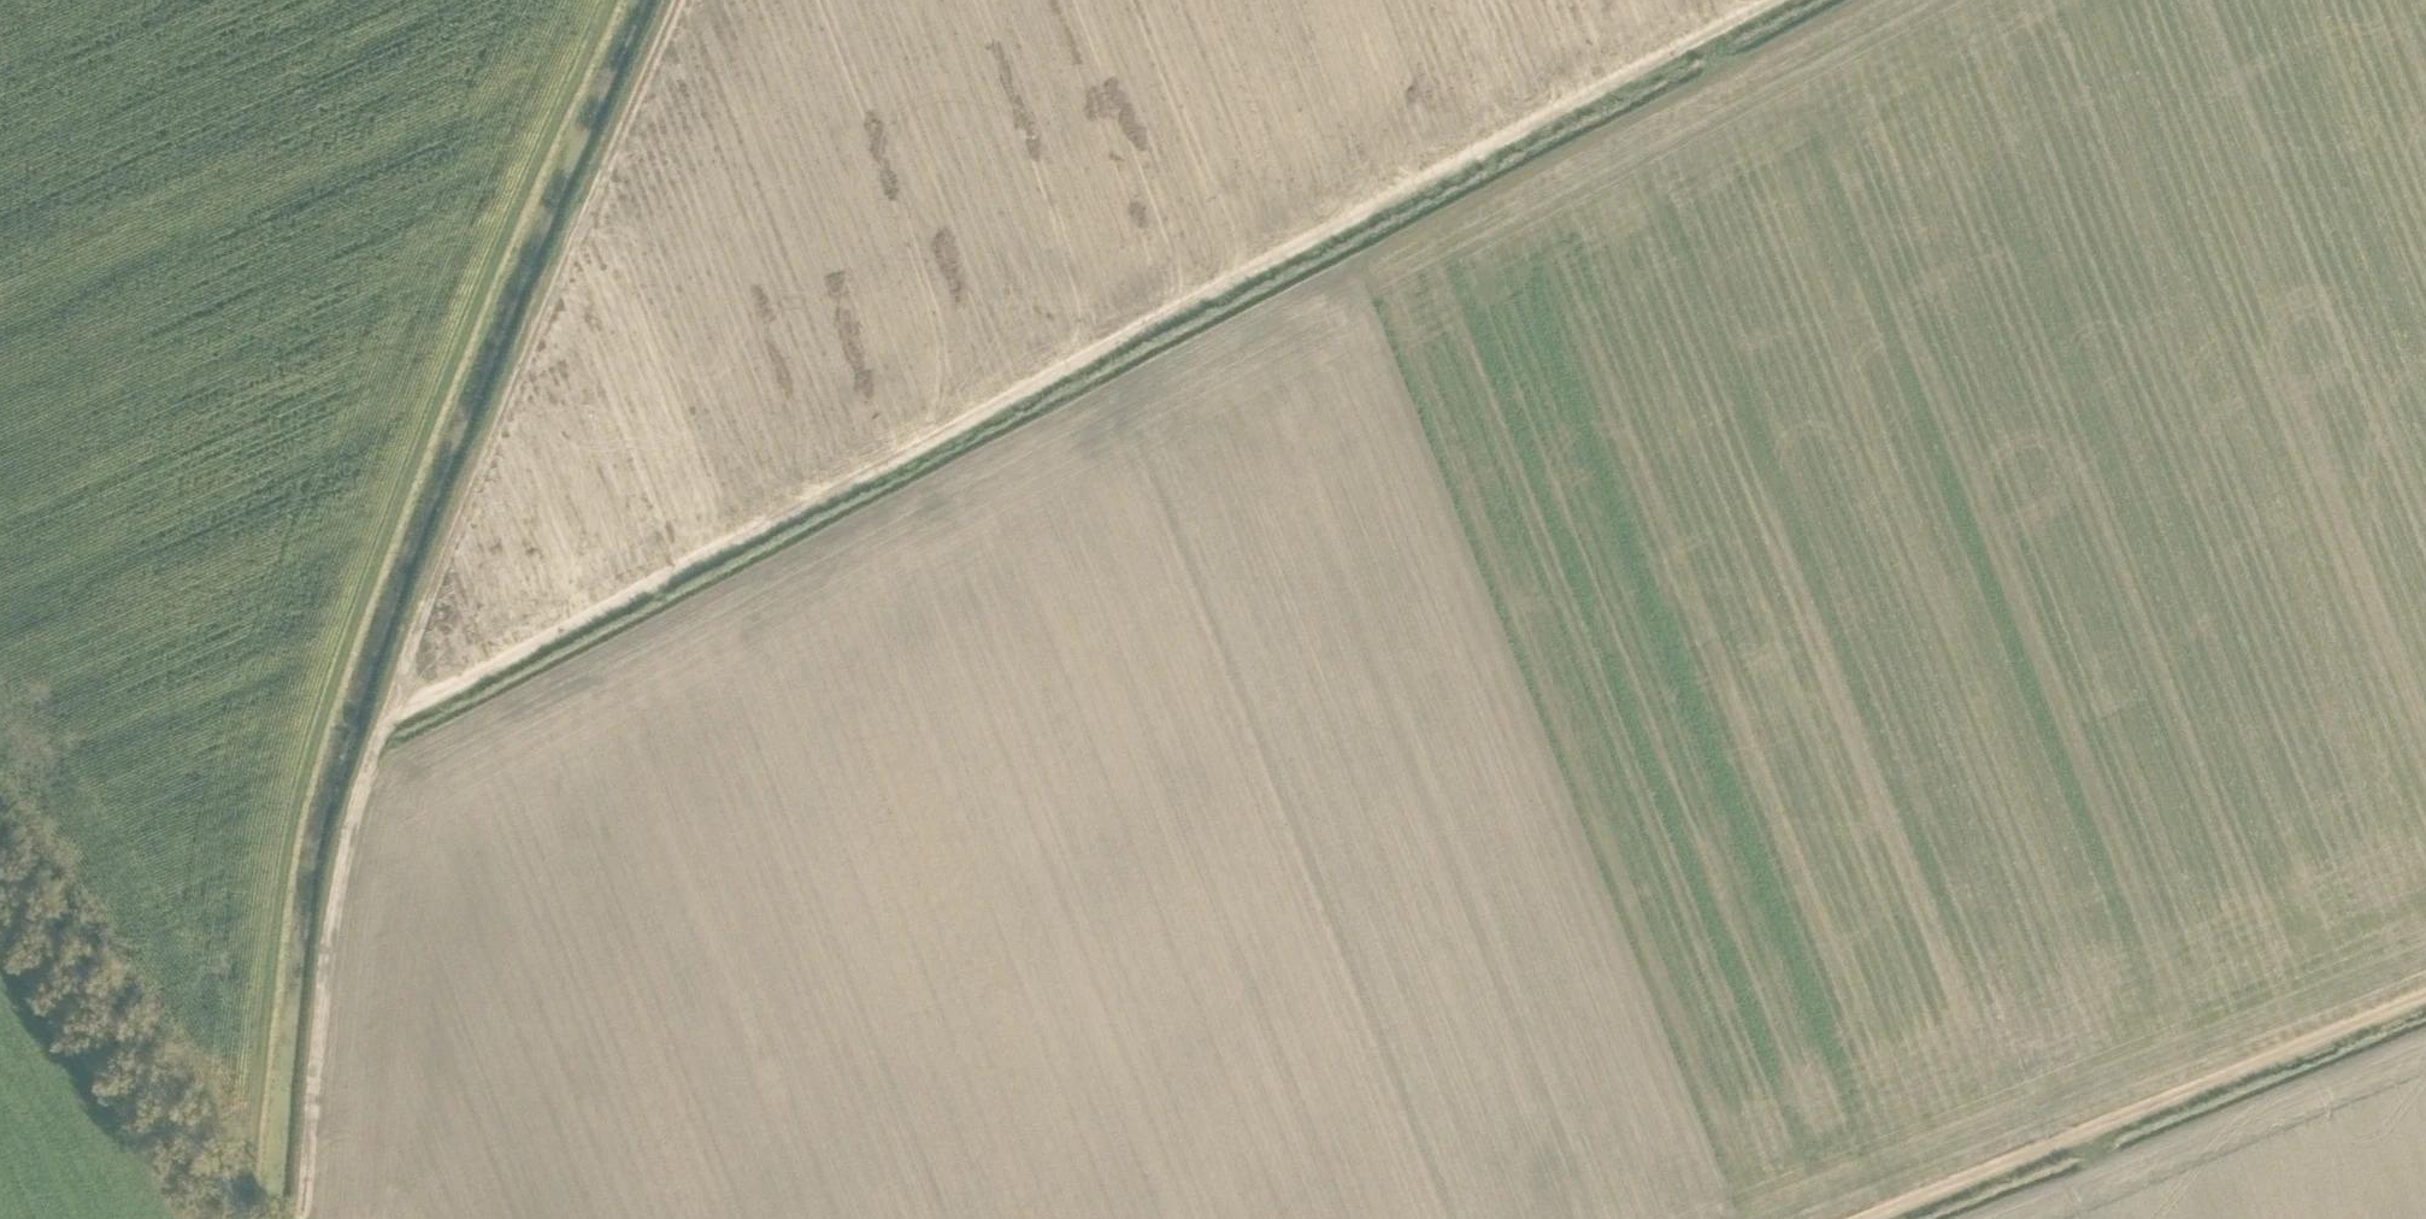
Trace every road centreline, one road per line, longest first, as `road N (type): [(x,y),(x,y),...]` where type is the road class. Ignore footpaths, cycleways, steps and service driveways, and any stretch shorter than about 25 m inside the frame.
road 1 (track): [(1760,0),(384,719)]
road 2 (track): [(384,719),(356,808),(323,983),(302,1218)]
road 3 (tertiary): [(248,1218),(0,865)]

